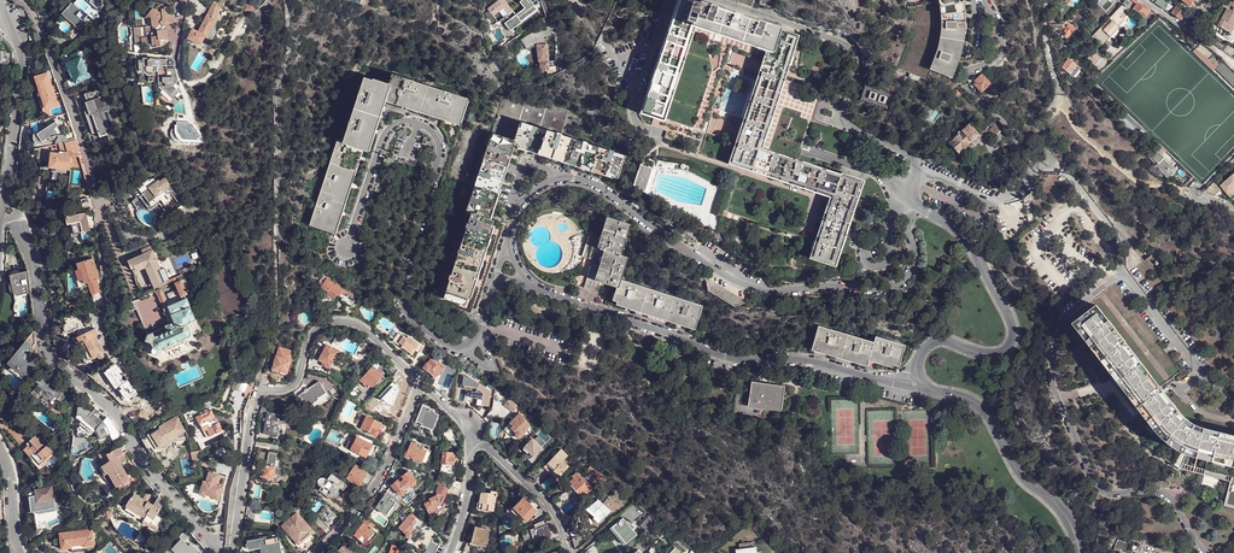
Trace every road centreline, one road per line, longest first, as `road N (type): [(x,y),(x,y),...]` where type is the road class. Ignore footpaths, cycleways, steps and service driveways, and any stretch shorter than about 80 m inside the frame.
road 1 (unclassified): [(510,234),(529,194),(575,179),(603,190),(743,285),(895,289),(915,264),(908,222),(915,207)]
road 2 (unclassified): [(493,290),(483,332),(462,347),(436,339),(411,310),(411,271),(438,151),(434,135),(414,123),(400,123),(386,137),(346,247)]
road 3 (unclassified): [(923,388),(812,361),(719,357),(530,286)]
road 4 (residential): [(1206,552),(1165,494),(1096,487),(1053,382),(1065,314),(1123,272)]
road 5 (residential): [(21,225),(38,269),(52,356),(114,412),(218,550)]
road 6 (residential): [(919,168),(849,125),(856,58),(849,45),(708,0)]
road 7 (residential): [(923,388),(918,365),(930,345),(994,355),(1007,350),(1014,332),(962,235),(915,207)]
road 8 (residential): [(1079,552),(1066,515),(1017,471),(981,408),(923,388)]
road 9 (residential): [(257,387),(293,388),(311,336),(344,320),(360,325),(425,387)]
road 10 (residential): [(985,0),(1002,50),(966,73),(965,83),(1038,166)]
road 11 (residential): [(425,387),(376,485),(316,552)]
road 12 (residential): [(4,198),(24,66),(0,17)]
road 13 (residential): [(1051,166),(1038,132),(1059,96),(1048,0)]
road 14 (residential): [(22,0),(87,158)]
road 15 (residential): [(257,387),(230,552)]
road 16 (residential): [(1123,272),(1213,382),(1233,391)]
road 17 (residential): [(472,432),(543,499),(572,552)]
road 18 (unclassified): [(919,168),(997,199),(1018,193),(1038,166)]
road 19 (residential): [(1051,166),(1074,178),(1124,243),(1123,272)]
road 20 (residential): [(450,552),(466,504),(472,432)]

